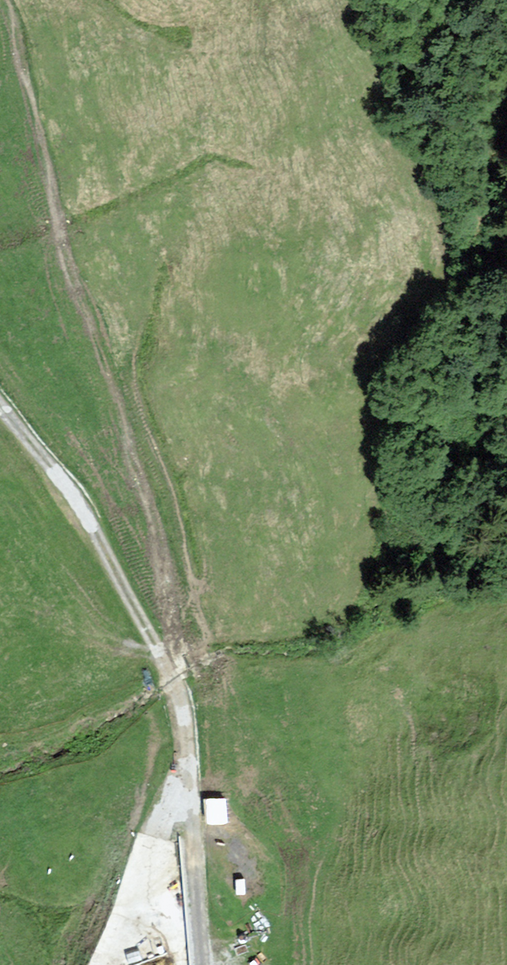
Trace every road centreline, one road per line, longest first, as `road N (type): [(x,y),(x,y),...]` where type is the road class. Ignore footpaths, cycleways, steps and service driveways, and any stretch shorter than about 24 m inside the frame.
road 1 (track): [(182,718),(153,522),(69,269),(2,0)]
road 2 (track): [(203,964),(182,718),(86,511),(0,405)]

